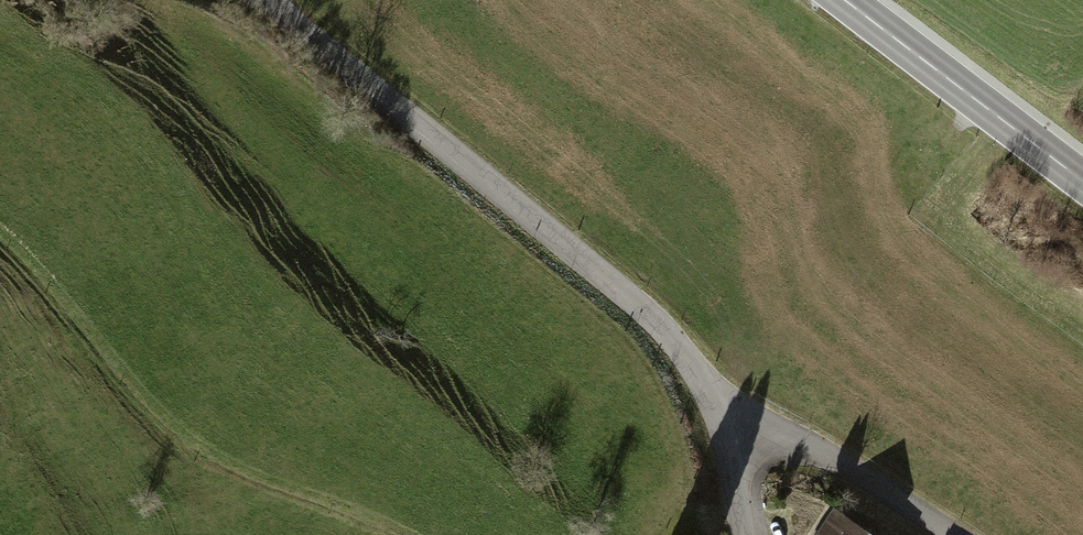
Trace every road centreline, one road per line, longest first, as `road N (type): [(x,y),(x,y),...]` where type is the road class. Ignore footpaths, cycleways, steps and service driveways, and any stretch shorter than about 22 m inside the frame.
road 1 (residential): [(737,427),(651,315),(280,0)]
road 2 (track): [(0,238),(156,432),(195,462),(378,534)]
road 3 (secondary): [(1082,181),(843,0)]
road 4 (residential): [(950,534),(830,457),(737,427)]

